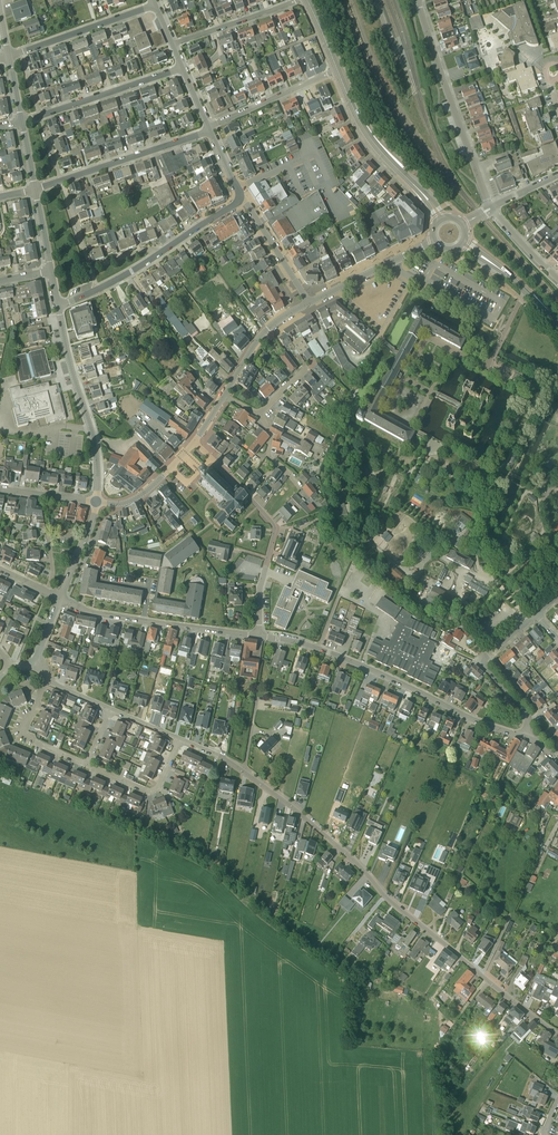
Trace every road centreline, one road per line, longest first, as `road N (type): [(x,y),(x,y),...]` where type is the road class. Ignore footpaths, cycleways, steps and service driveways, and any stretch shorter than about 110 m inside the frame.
road 1 (residential): [(557,1035),(245,771)]
road 2 (residential): [(526,736),(319,648),(258,636)]
road 3 (residential): [(258,636),(274,525),(195,442)]
road 4 (residential): [(493,207),(417,0)]
road 5 (residential): [(258,636),(103,615),(60,598)]
road 6 (residential): [(96,501),(92,430),(58,306)]
road 7 (tertiary): [(442,220),(373,144),(337,71)]
road 8 (residential): [(97,290),(240,197)]
road 9 (residential): [(62,180),(209,127)]
road 10 (residential): [(40,117),(182,68)]
road 11 (residential): [(526,736),(525,712),(485,661),(530,621)]
road 12 (residential): [(20,53),(155,5)]
road 13 (residential): [(337,71),(209,127)]
road 14 (residential): [(298,0),(173,44)]
road 15 (residential): [(87,766),(26,737),(47,678)]
road 16 (residential): [(179,739),(154,791),(87,766)]
road 17 (residential): [(224,396),(265,333),(309,303)]
road 18 (tertiary): [(557,327),(461,242)]
road 19 (residential): [(309,303),(240,197)]
road 20 (residential): [(96,501),(135,498),(195,442)]

